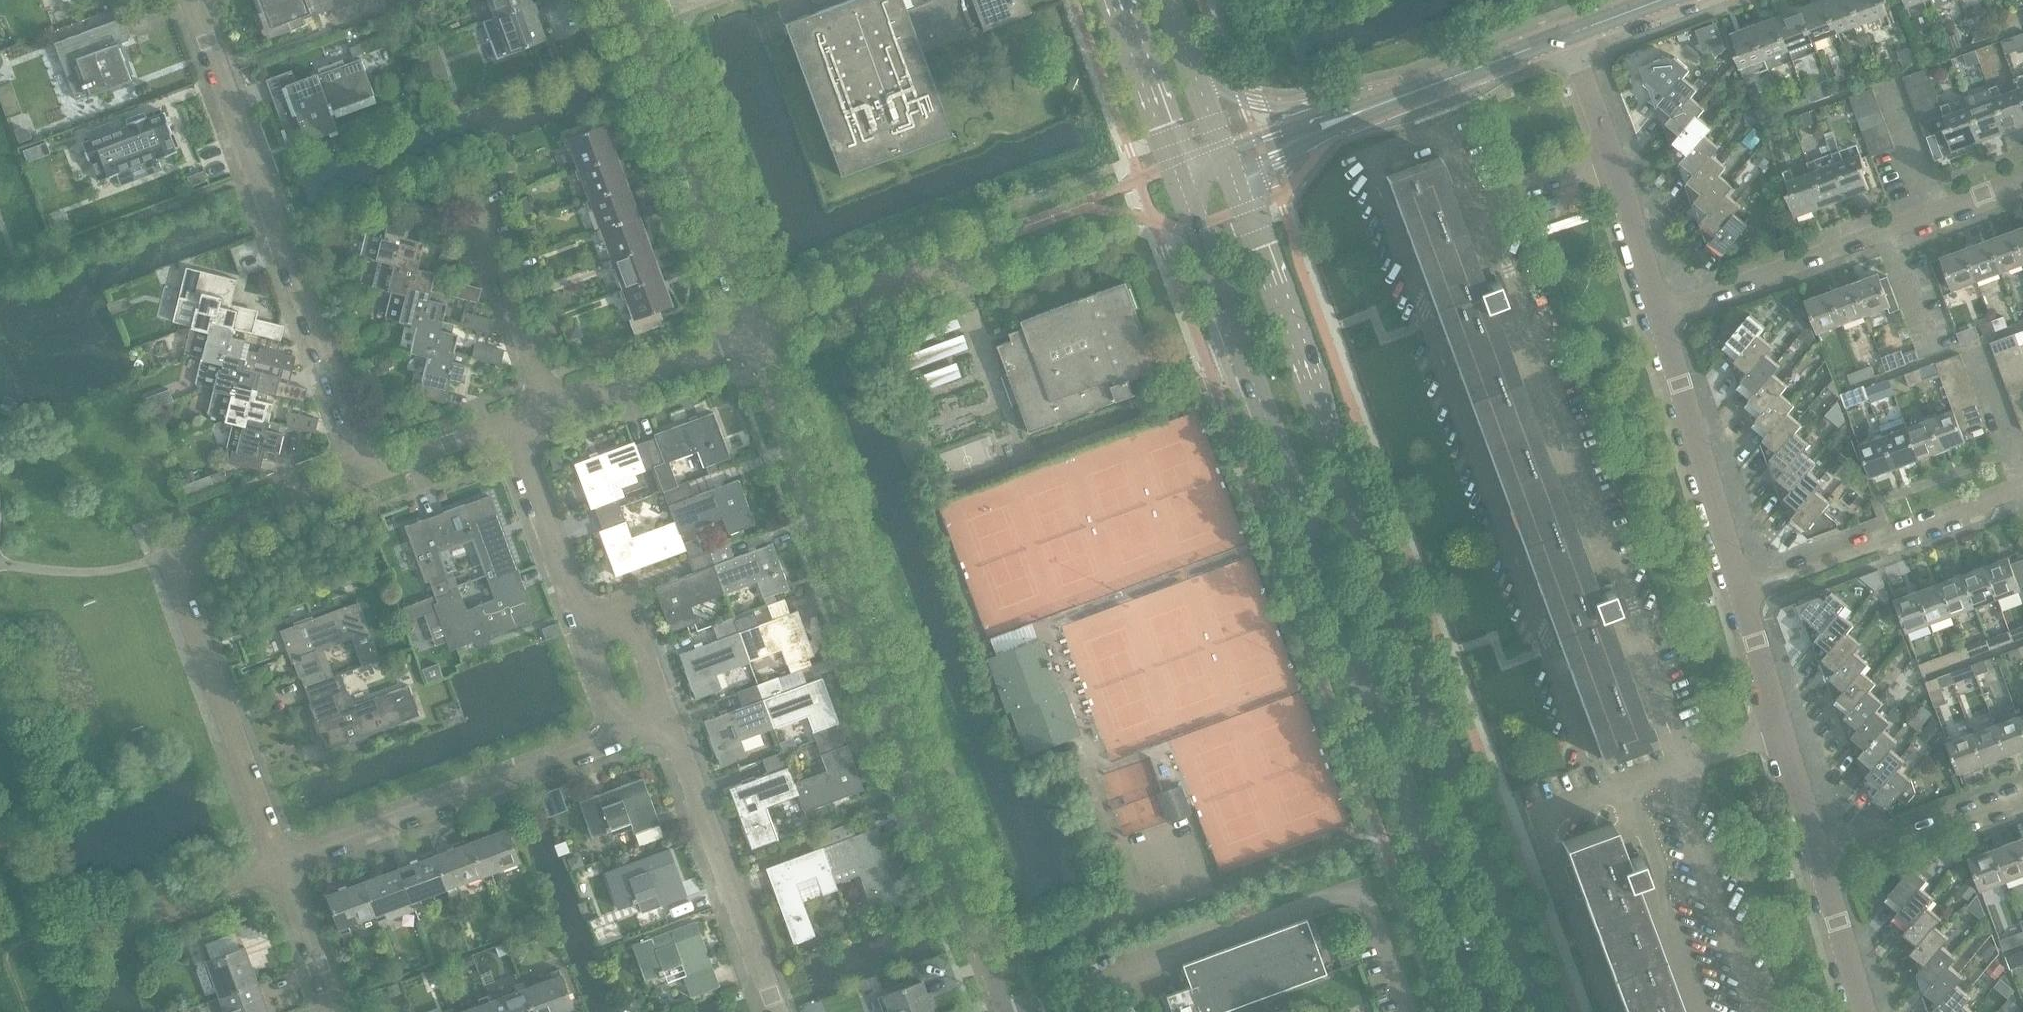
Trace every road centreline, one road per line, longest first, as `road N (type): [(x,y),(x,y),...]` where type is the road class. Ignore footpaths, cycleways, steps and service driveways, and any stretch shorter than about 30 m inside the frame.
road 1 (tertiary): [(1543,1011),(1228,160)]
road 2 (tertiary): [(1183,176),(1486,1011)]
road 3 (residential): [(1005,1011),(758,332)]
road 4 (residential): [(281,865),(167,552),(366,472)]
road 5 (residential): [(366,472),(192,0)]
road 6 (residential): [(2022,182),(1661,316)]
road 7 (residential): [(281,865),(626,735)]
road 8 (residential): [(758,332),(627,0)]
road 9 (residential): [(777,1011),(665,721)]
road 10 (residential): [(1742,591),(2022,491)]
road 11 (residential): [(1661,316),(1569,35)]
road 12 (residential): [(1742,591),(1661,316)]
road 13 (unclassified): [(758,332),(997,238)]
road 14 (tertiary): [(1429,88),(1307,106),(1245,102),(1202,86)]
road 15 (residential): [(548,408),(758,332)]
road 16 (residential): [(587,627),(511,422)]
road 17 (residential): [(1820,860),(2022,789)]
road 18 (unclassified): [(1228,160),(1429,88)]
road 19 (unclassified): [(548,408),(471,212)]
road 20 (tertiary): [(1118,0),(1183,176)]
road 21 (residential): [(119,926),(281,865)]
road 22 (residential): [(665,721),(629,613),(587,627)]
road 23 (residential): [(1820,860),(1864,1011)]
road 24 (residential): [(337,1011),(281,865)]
road 25 (residential): [(366,472),(511,422)]
road 26 (unclassified): [(1429,88),(1569,35)]
road 27 (residential): [(1780,729),(1742,591)]
road 28 (residential): [(1780,729),(1820,860)]

